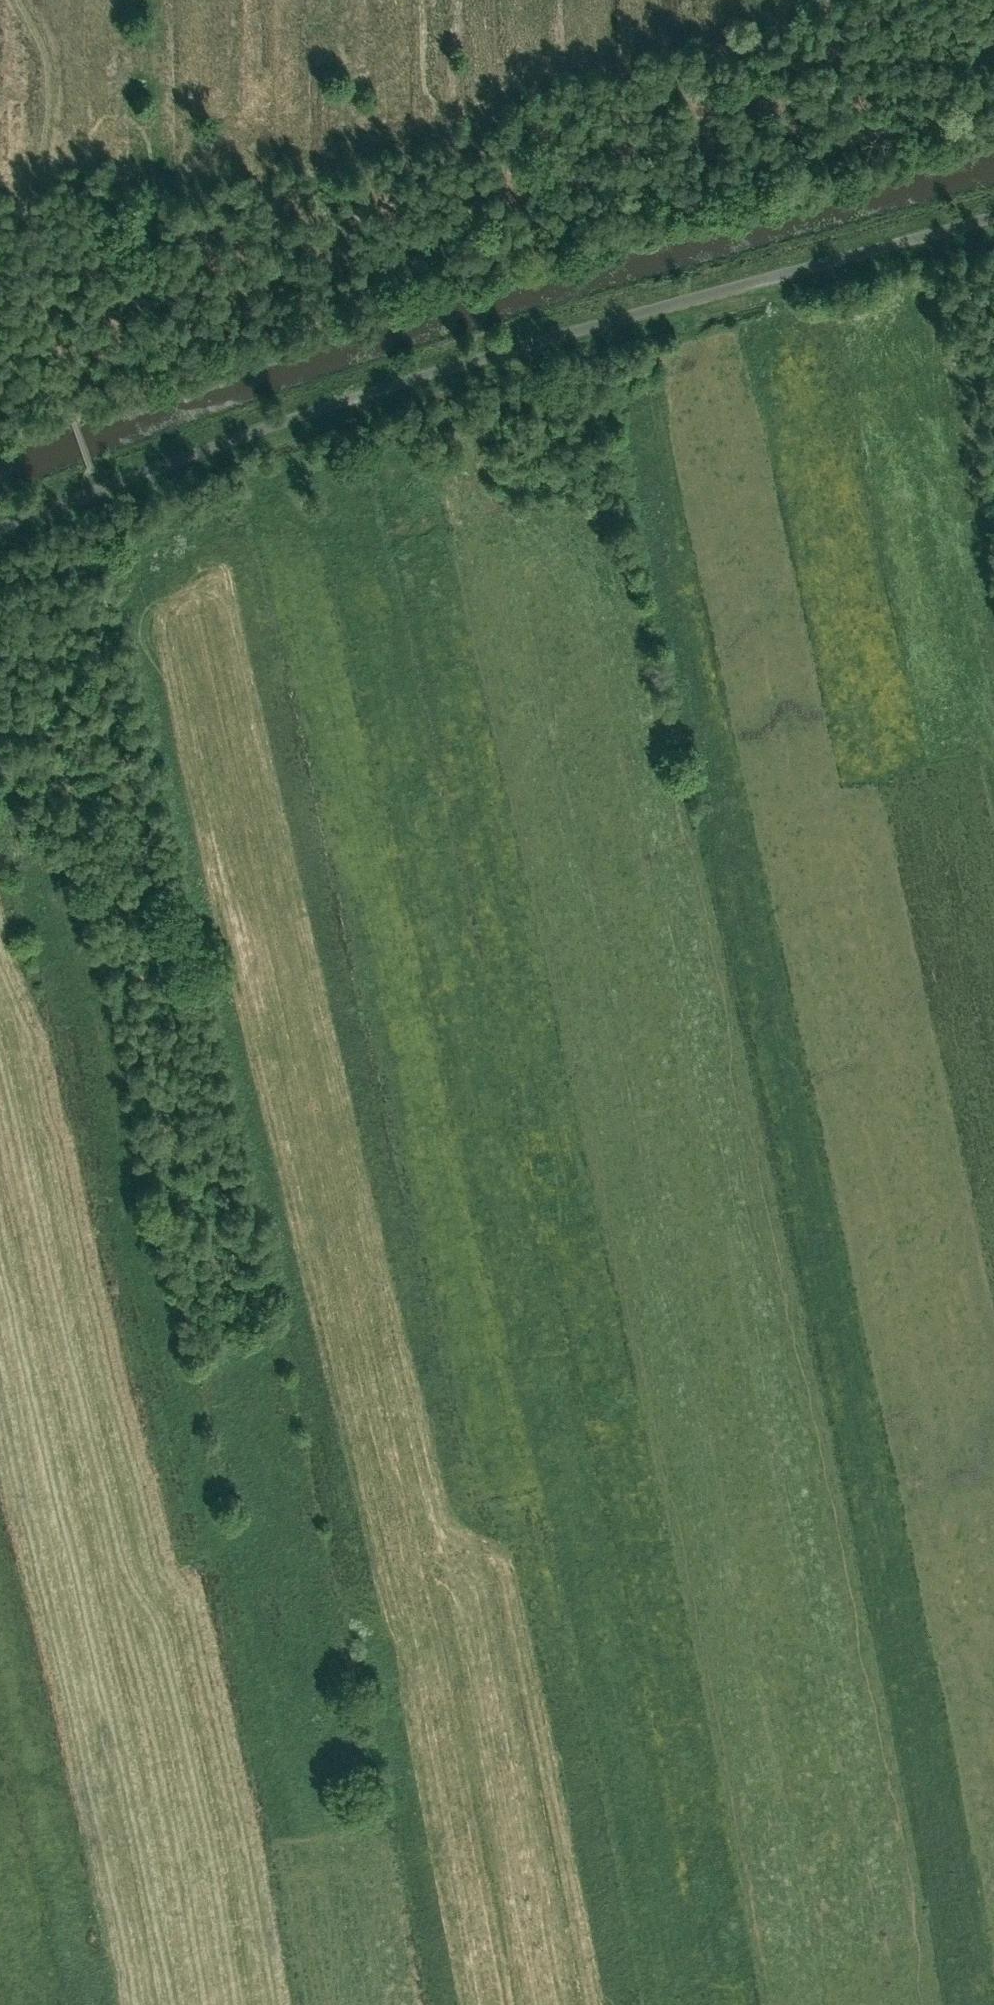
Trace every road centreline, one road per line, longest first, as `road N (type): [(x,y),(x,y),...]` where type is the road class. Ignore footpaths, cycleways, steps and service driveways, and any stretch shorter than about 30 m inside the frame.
road 1 (track): [(99,489),(390,384),(993,219)]

